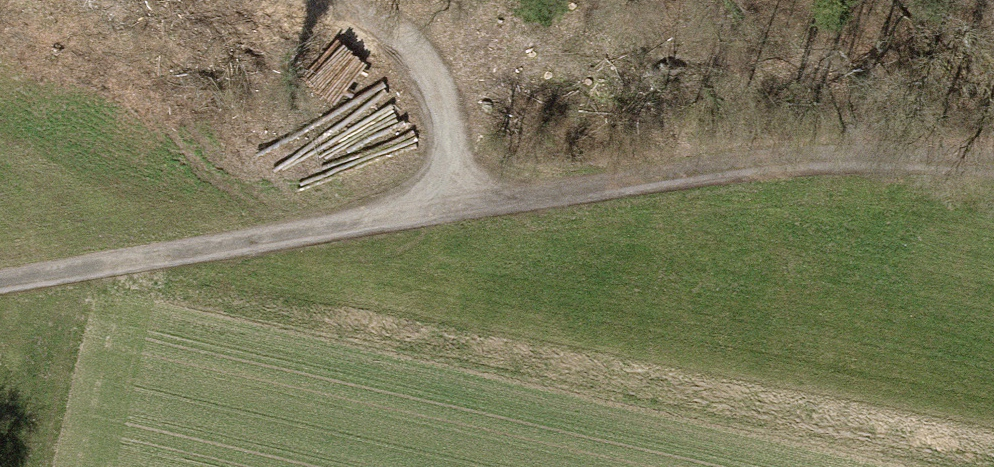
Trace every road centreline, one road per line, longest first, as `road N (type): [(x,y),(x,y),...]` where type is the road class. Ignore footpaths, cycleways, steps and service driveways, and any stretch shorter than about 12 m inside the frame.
road 1 (residential): [(0,284),(785,154)]
road 2 (track): [(345,0),(379,19),(431,80),(448,208)]
road 3 (track): [(993,152),(897,144),(785,154)]

